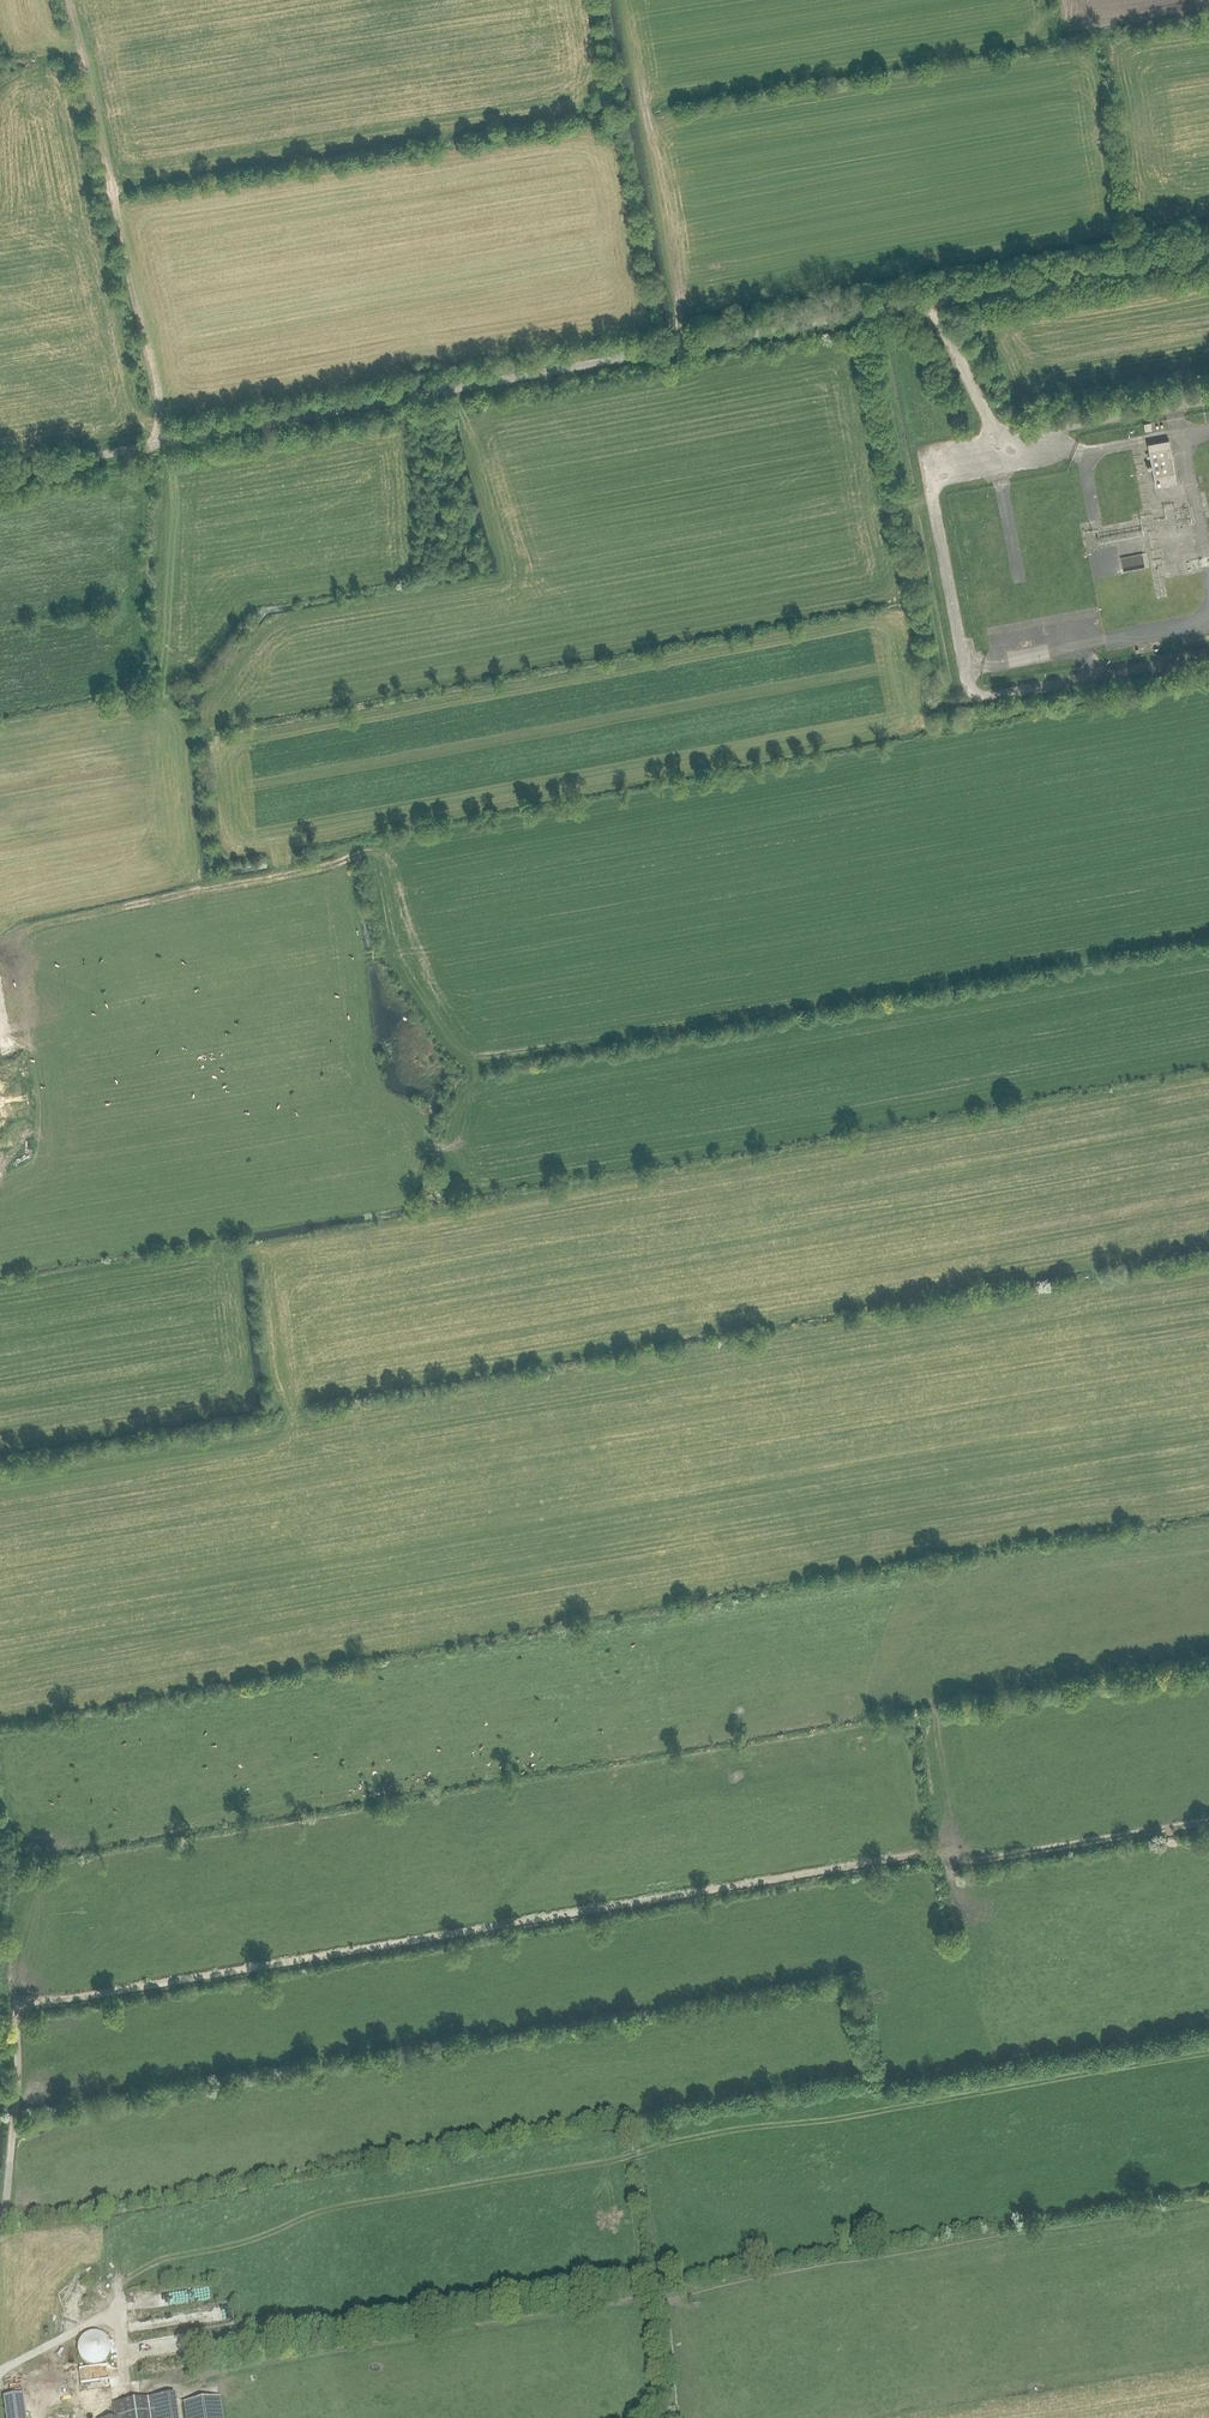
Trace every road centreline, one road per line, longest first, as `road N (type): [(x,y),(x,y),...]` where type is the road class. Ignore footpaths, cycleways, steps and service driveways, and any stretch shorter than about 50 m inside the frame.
road 1 (unclassified): [(0,472),(932,300)]
road 2 (track): [(1208,249),(932,300)]

